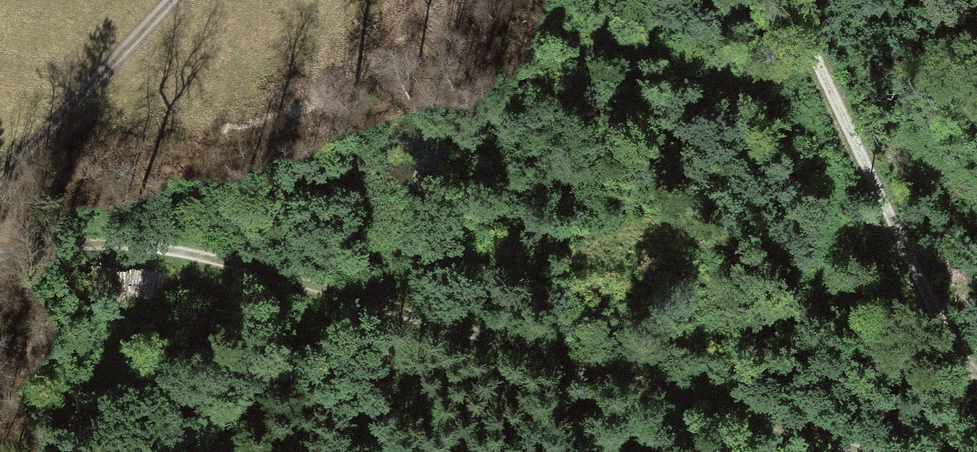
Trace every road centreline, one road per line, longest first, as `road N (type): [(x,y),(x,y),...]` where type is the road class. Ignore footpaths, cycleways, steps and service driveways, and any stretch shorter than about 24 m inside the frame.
road 1 (track): [(0,251),(90,242),(177,251),(879,451)]
road 2 (track): [(797,0),(937,325),(976,376)]
road 3 (track): [(0,185),(174,0)]

